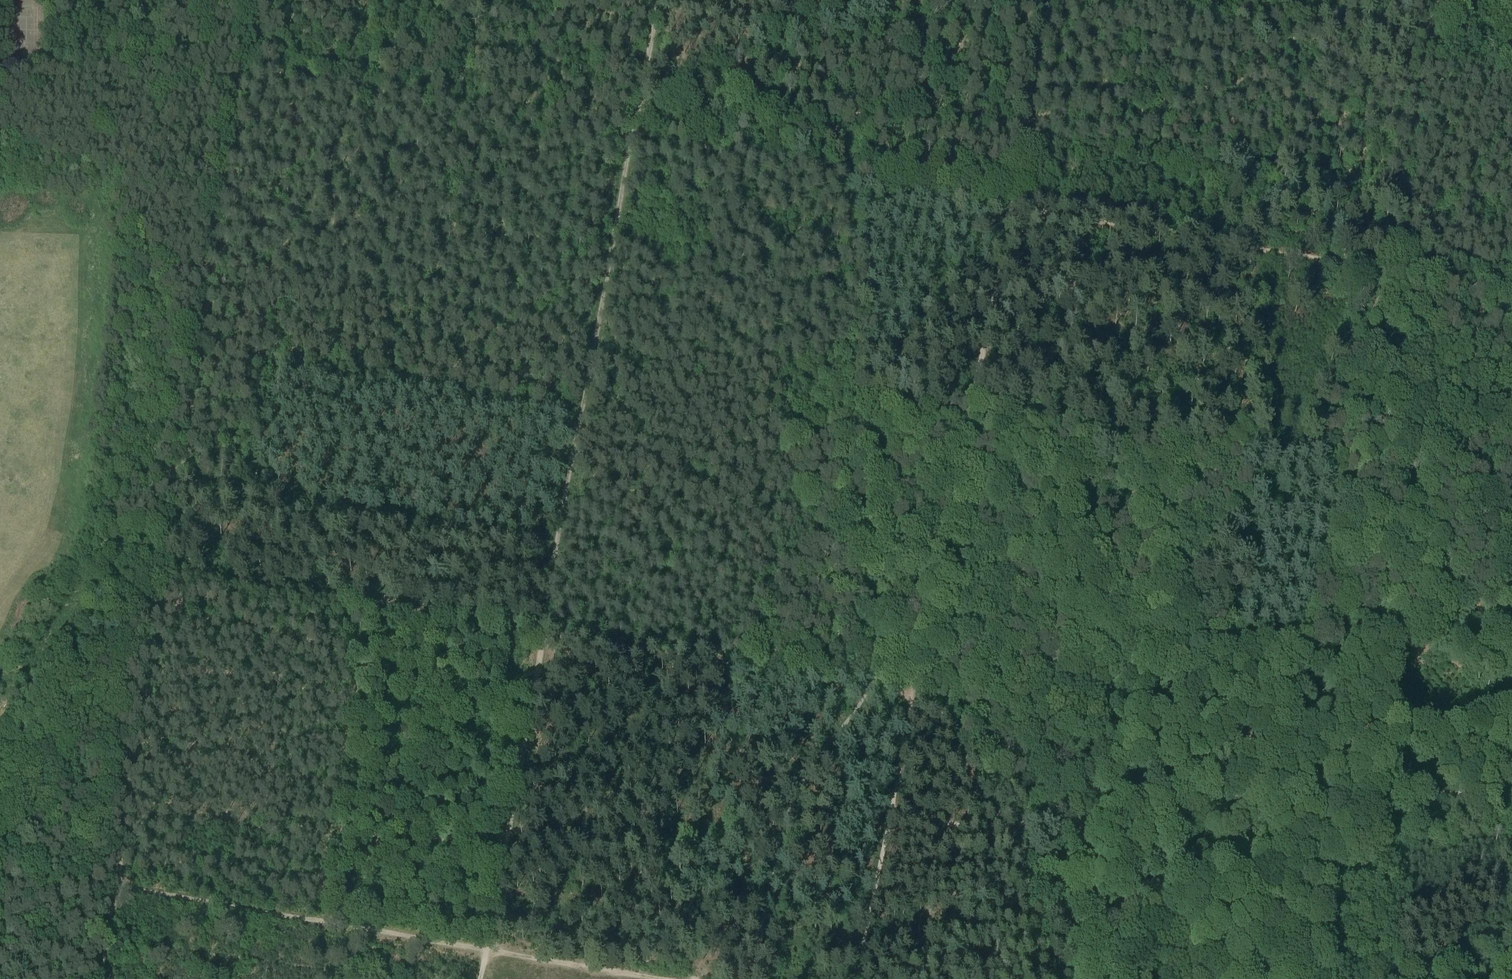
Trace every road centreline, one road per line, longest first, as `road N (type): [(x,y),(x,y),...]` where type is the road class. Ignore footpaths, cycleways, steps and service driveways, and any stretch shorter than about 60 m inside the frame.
road 1 (track): [(485,950),(633,135)]
road 2 (track): [(1047,0),(893,813)]
road 3 (track): [(1438,0),(1385,268),(1266,781)]
road 4 (track): [(191,569),(914,694)]
road 5 (track): [(853,174),(1511,291)]
road 6 (track): [(1511,773),(1473,786),(1393,772),(1191,786),(1083,800),(999,823),(893,813)]
road 7 (track): [(254,0),(184,469)]
road 8 (track): [(247,64),(633,135)]
road 9 (track): [(166,593),(103,978)]
road 10 (unclassified): [(0,780),(166,593),(184,469)]
road 11 (track): [(119,887),(485,950)]
road 12 (track): [(635,126),(702,103),(745,107),(854,167)]
road 13 (track): [(633,135),(853,174)]
road 14 (track): [(659,978),(485,950)]
road 15 (track): [(244,83),(156,78),(142,67),(134,40),(136,0)]
road 16 (track): [(893,813),(859,978)]
road 17 (track): [(660,0),(635,126)]

